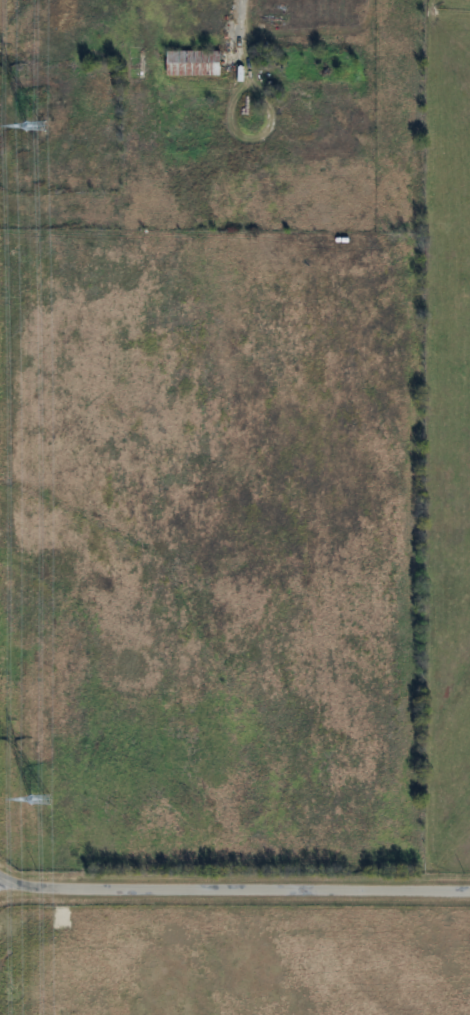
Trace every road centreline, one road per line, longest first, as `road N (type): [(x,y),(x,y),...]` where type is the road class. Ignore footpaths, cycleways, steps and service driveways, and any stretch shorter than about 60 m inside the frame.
road 1 (residential): [(469,892),(74,889),(0,879)]

